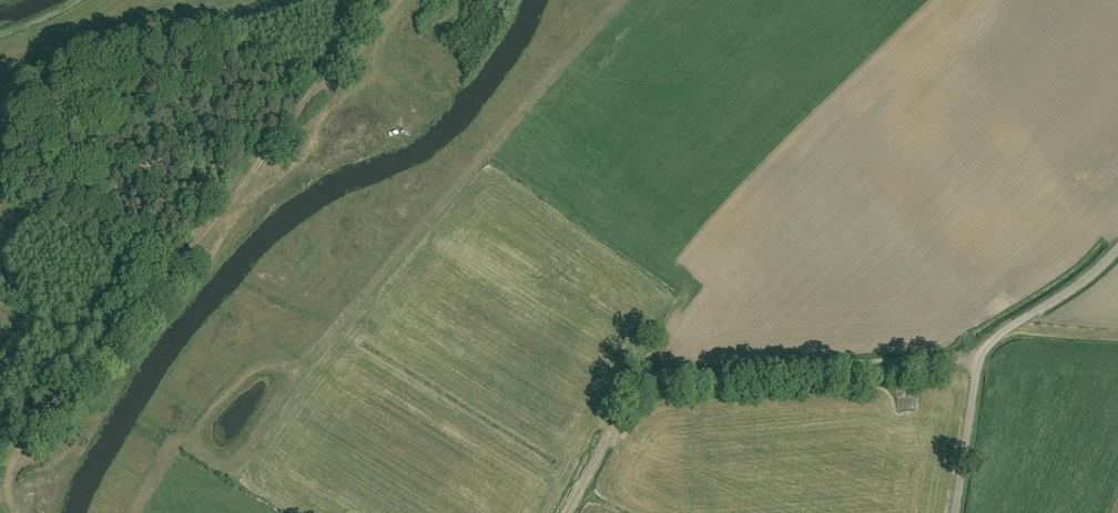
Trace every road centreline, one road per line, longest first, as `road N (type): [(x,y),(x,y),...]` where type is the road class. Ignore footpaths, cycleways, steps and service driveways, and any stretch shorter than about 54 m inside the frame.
road 1 (track): [(135,512),(171,450),(188,441),(221,465),(245,456),(327,336),(539,86),(625,0)]
road 2 (track): [(0,463),(394,0)]
road 3 (track): [(980,360),(639,378),(565,512)]
road 4 (unclassified): [(954,512),(980,360),(1004,330),(1083,283),(1117,247)]

